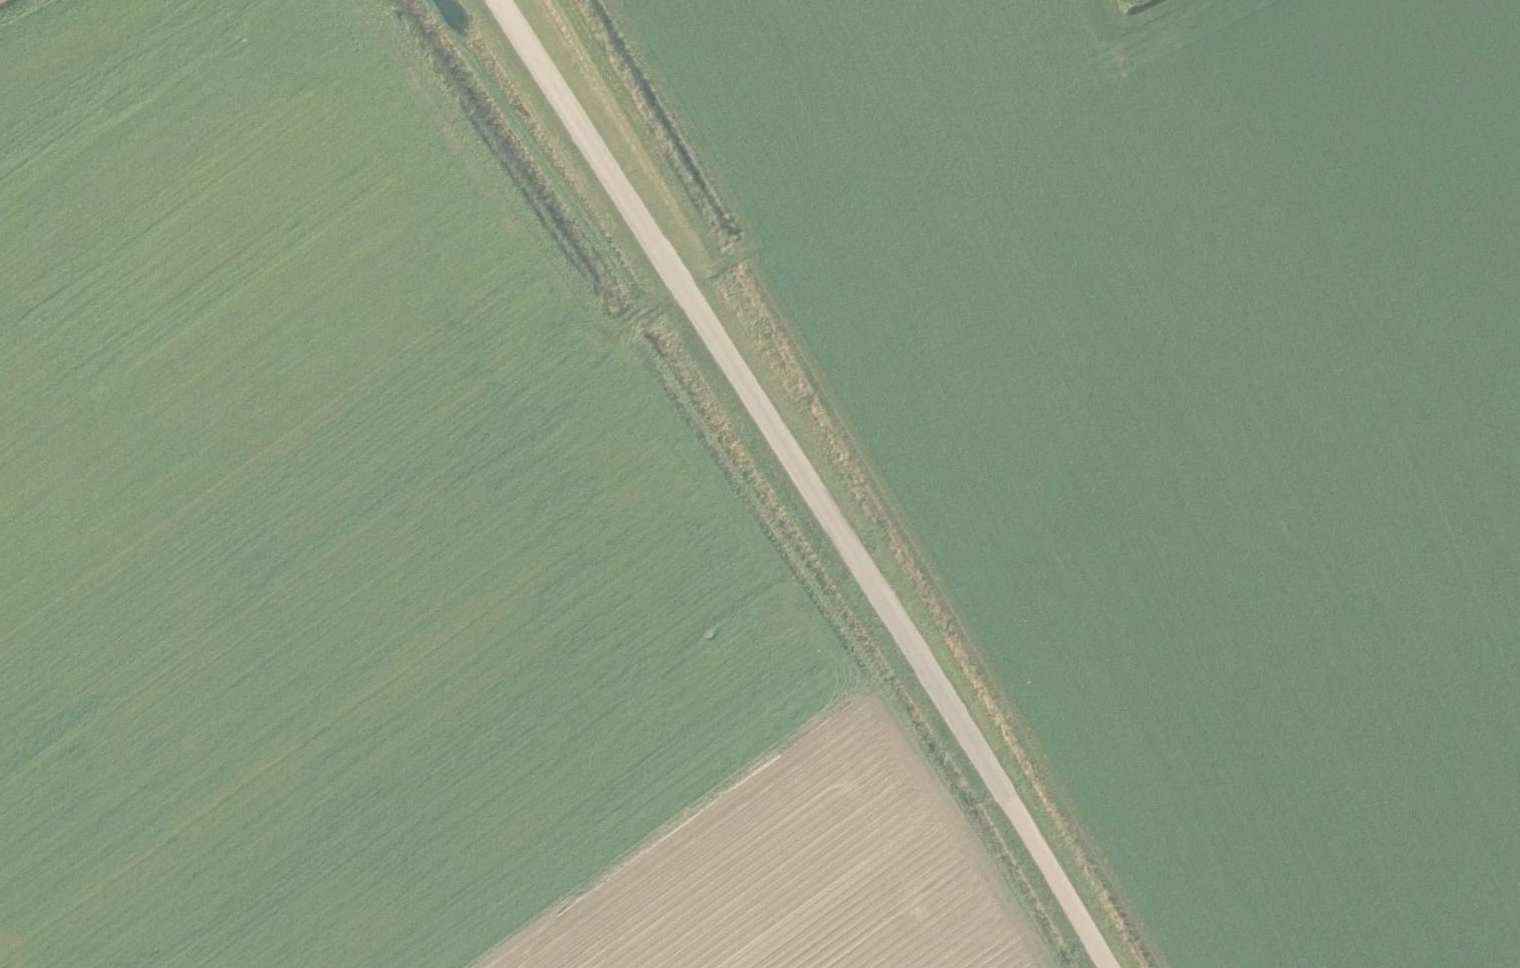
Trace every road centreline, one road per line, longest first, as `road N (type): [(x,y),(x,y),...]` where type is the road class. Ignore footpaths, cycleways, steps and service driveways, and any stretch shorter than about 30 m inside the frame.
road 1 (unclassified): [(1105,967),(501,0)]

